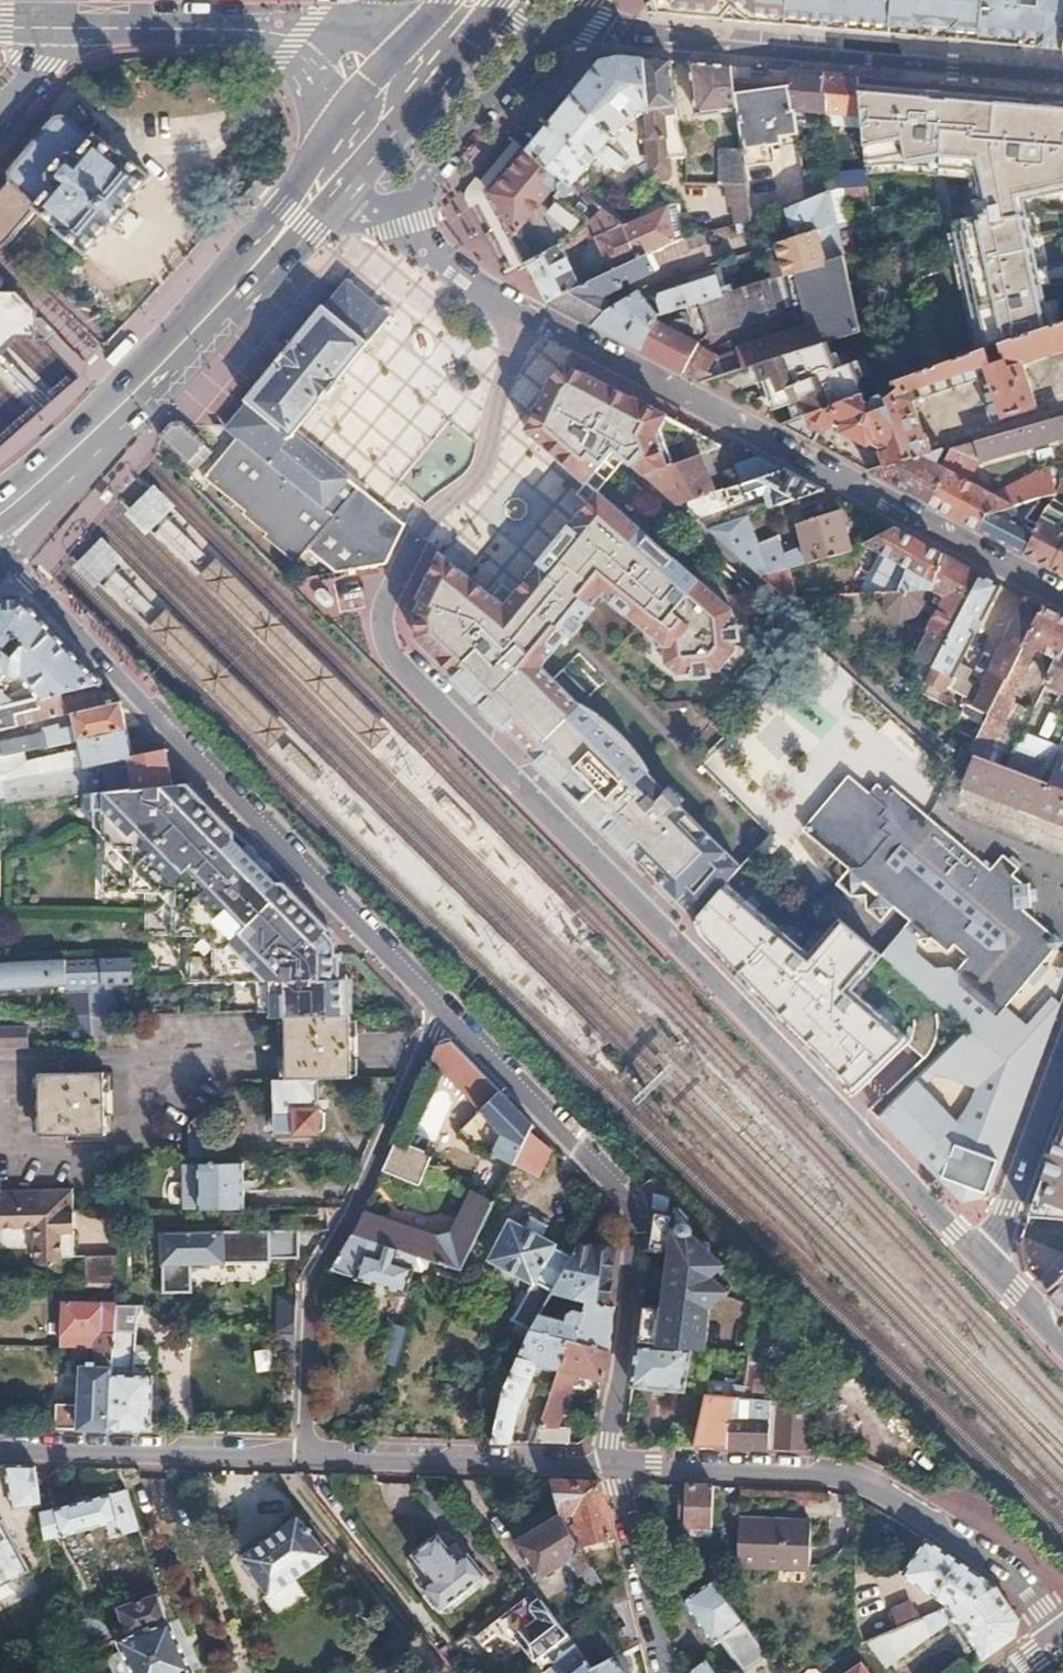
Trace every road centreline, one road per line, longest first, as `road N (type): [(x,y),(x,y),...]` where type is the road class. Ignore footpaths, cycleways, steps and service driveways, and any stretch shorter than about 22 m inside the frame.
road 1 (residential): [(522,316),(481,479),(434,516),(404,561),(384,612),(394,658),(982,1261)]
road 2 (residential): [(442,1011),(30,582),(17,566),(14,533)]
road 3 (residential): [(522,316),(1062,601)]
road 4 (residential): [(615,1462),(639,1242),(634,1216),(598,1167),(442,1011)]
road 5 (residential): [(1062,75),(556,27)]
road 6 (residential): [(615,1462),(808,1469),(862,1484),(1003,1566),(1062,1630)]
road 7 (primary): [(14,533),(352,182)]
road 8 (primary): [(324,136),(280,208),(213,284),(0,494)]
road 9 (residential): [(307,1457),(311,1302),(442,1011)]
road 10 (residential): [(307,1457),(615,1462)]
road 11 (residential): [(0,1448),(307,1457)]
road 12 (residential): [(379,214),(427,189),(556,27)]
road 13 (residential): [(0,28),(243,33)]
road 14 (residential): [(1062,1059),(982,1261)]
road 15 (residential): [(667,1672),(615,1462)]
road 16 (residential): [(379,214),(455,278),(522,316)]

